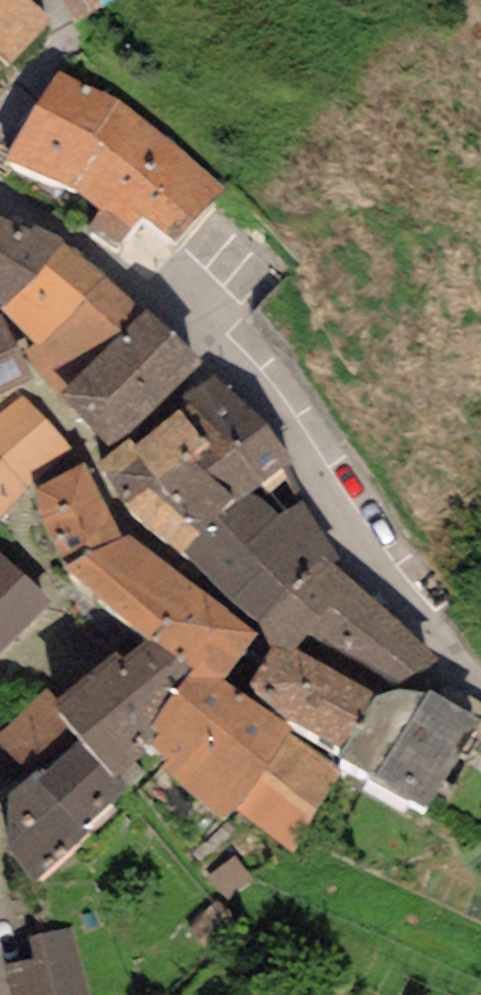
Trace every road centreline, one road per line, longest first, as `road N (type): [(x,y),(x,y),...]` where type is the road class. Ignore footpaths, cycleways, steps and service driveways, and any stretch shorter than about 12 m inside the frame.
road 1 (tertiary): [(0,196),(90,243),(226,353),(292,431),(397,599),(448,657),(480,678)]

